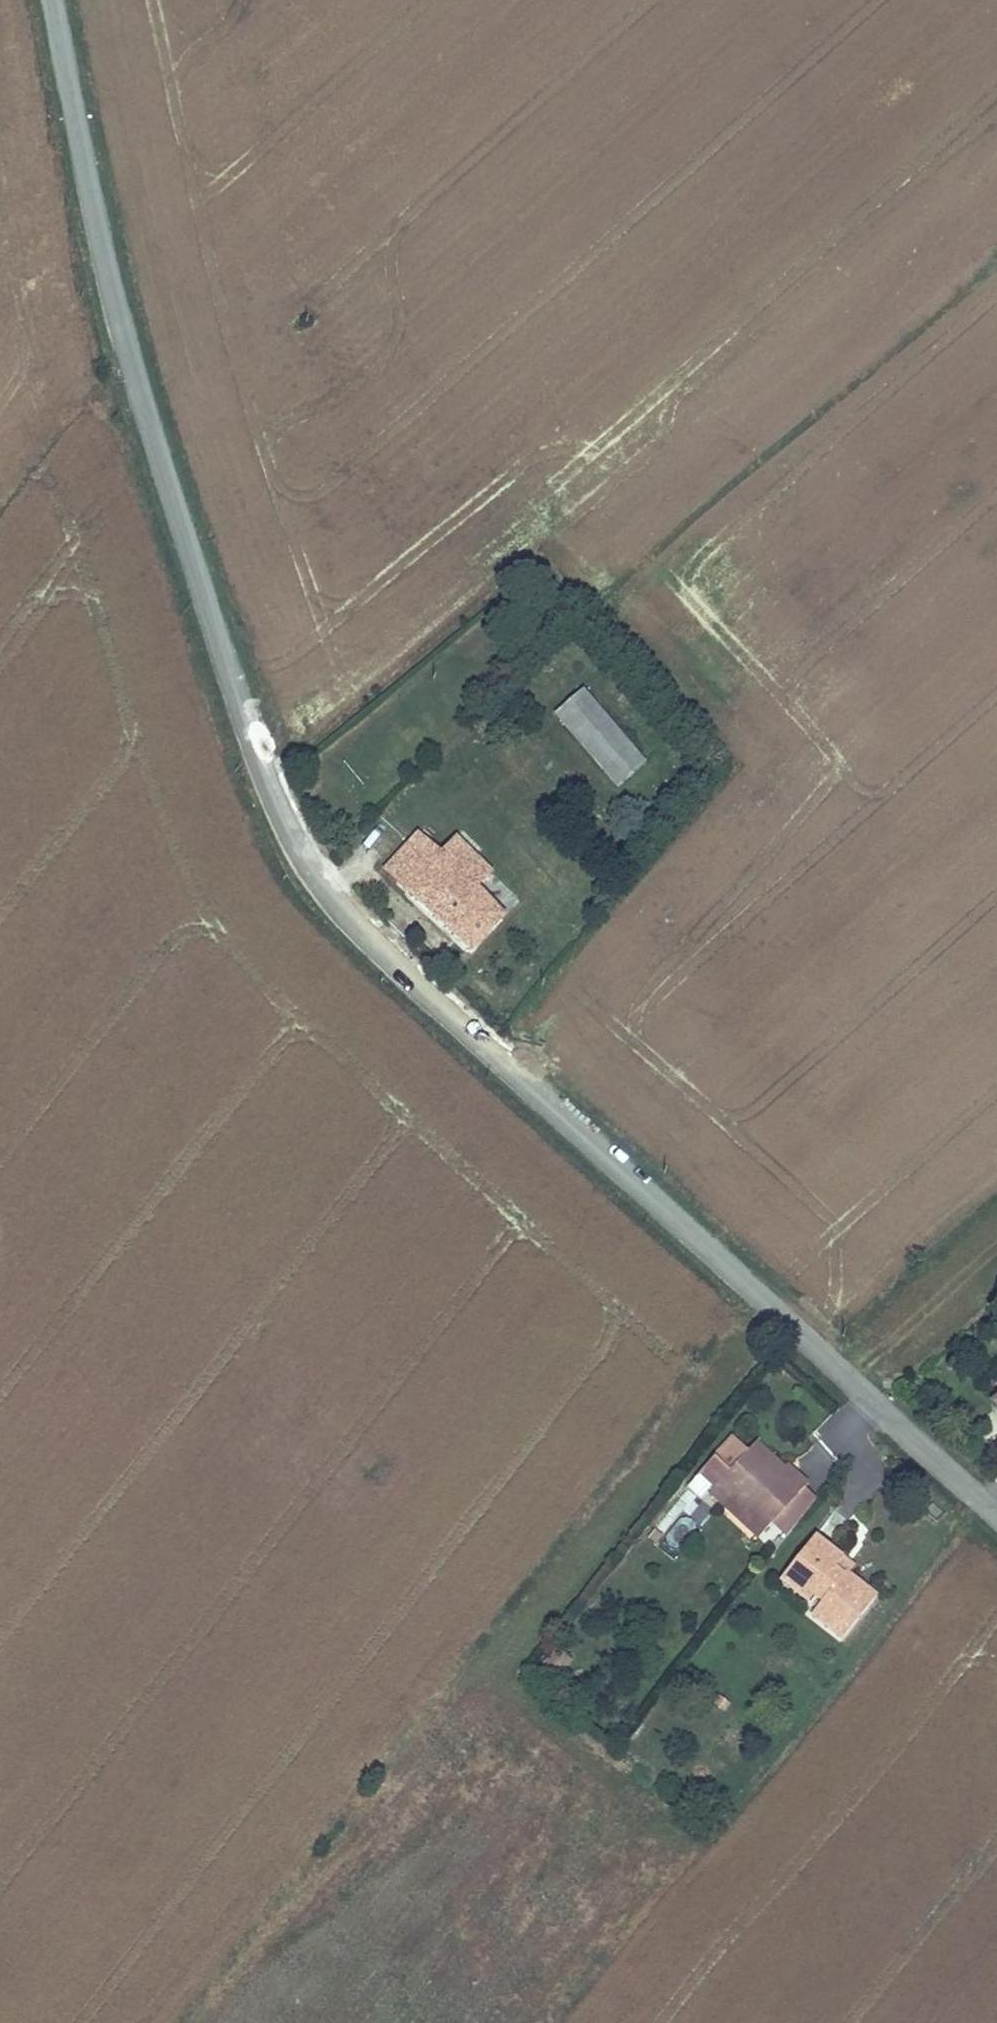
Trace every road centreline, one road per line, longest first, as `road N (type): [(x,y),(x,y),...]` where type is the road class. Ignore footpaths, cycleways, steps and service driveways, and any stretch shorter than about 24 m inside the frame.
road 1 (tertiary): [(52,0),(143,404),(258,755),(313,872),(423,991),(996,1514)]

